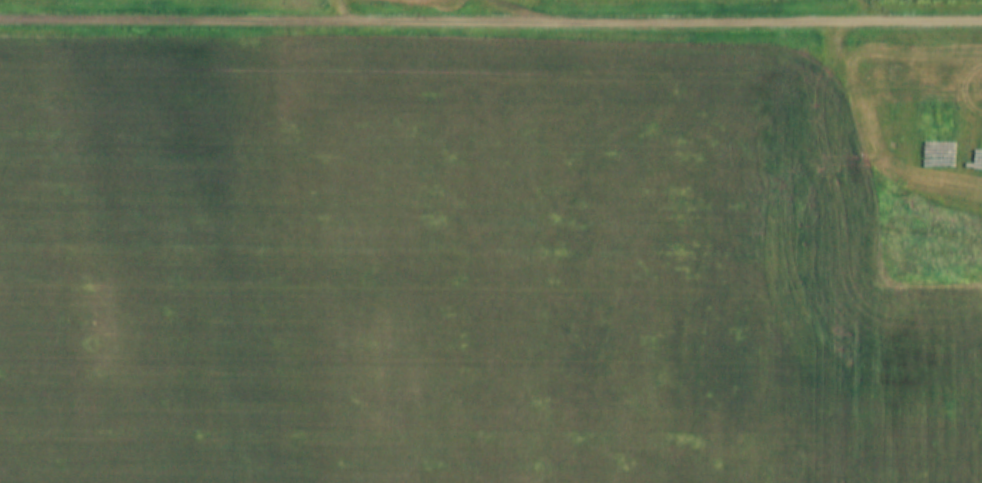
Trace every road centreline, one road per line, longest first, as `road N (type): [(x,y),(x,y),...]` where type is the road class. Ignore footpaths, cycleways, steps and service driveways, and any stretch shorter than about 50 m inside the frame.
road 1 (residential): [(981,24),(0,22)]

